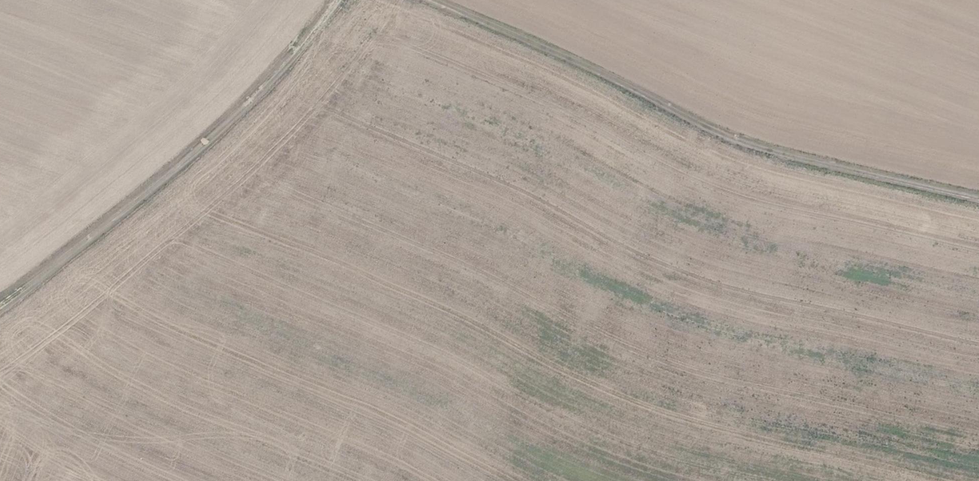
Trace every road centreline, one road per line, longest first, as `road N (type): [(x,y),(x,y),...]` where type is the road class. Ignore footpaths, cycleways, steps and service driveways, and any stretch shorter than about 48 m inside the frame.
road 1 (track): [(407,0),(757,151),(978,202)]
road 2 (track): [(333,0),(280,76),(0,309)]

